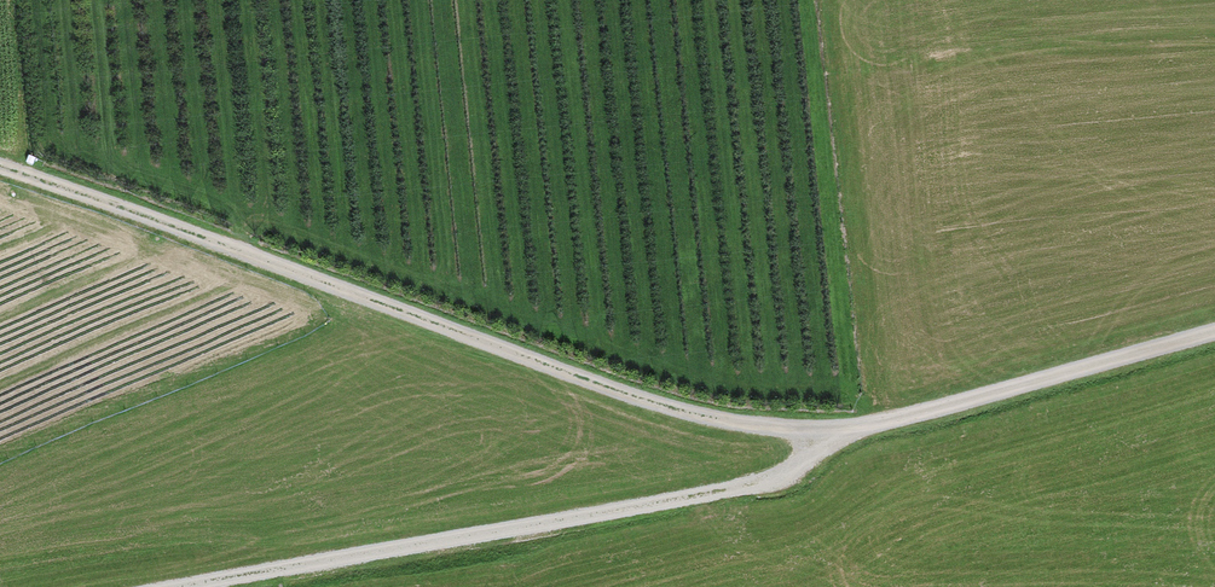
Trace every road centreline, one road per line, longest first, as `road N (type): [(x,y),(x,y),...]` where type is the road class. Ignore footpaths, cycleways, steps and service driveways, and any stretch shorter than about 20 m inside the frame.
road 1 (track): [(217,586),(767,483),(829,433),(678,409),(592,381),(0,166)]
road 2 (track): [(829,433),(1214,332)]

